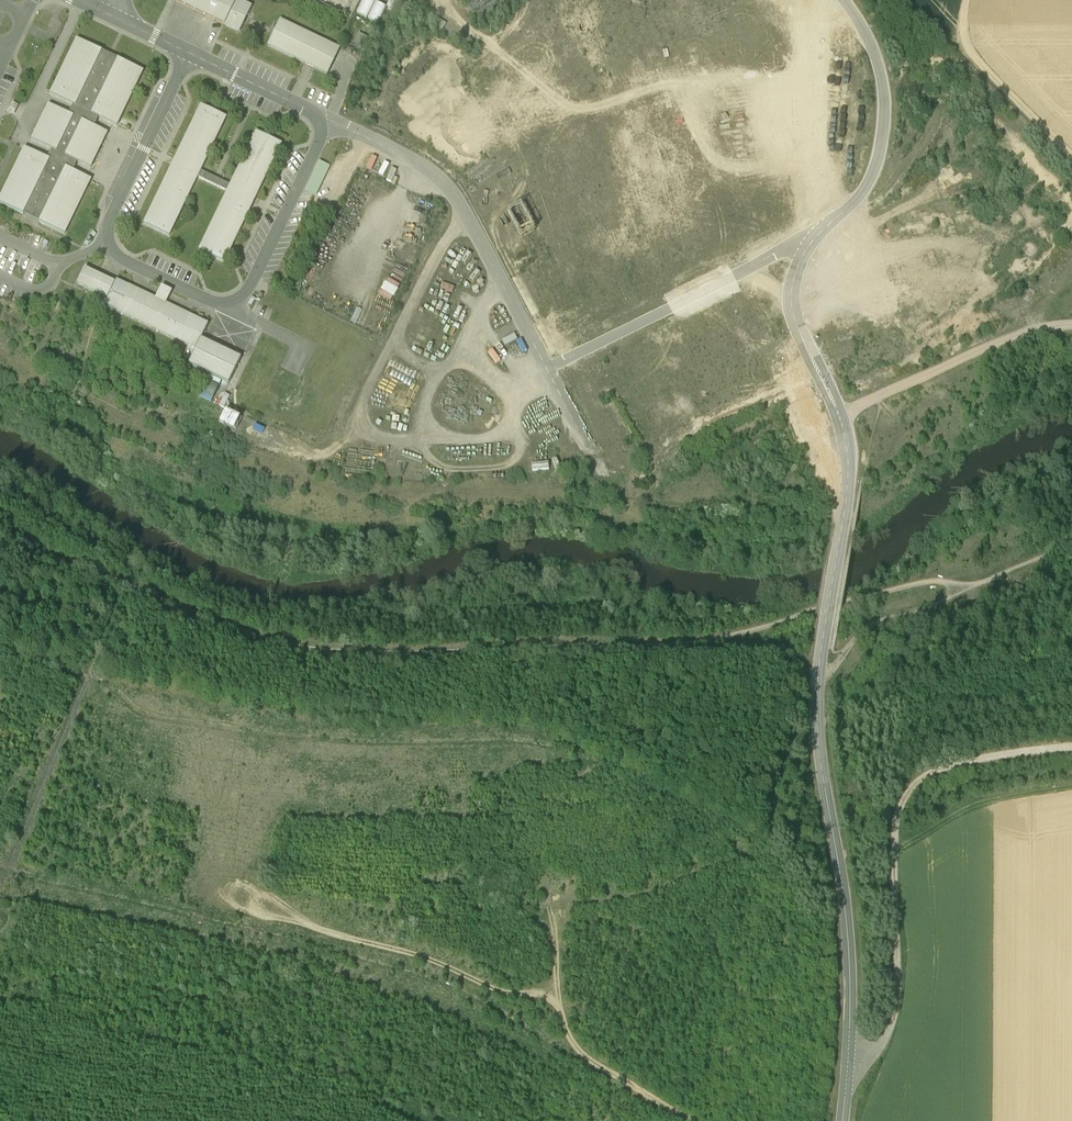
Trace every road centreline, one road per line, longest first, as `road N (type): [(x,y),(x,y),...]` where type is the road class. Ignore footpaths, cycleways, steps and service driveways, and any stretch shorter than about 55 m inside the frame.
road 1 (track): [(0,520),(58,558),(225,625),(333,650),(655,644),(736,630),(848,595),(929,581),(966,584)]
road 2 (track): [(1071,748),(936,776),(907,804),(896,856),(899,1009),(883,1047),(849,1054)]
road 3 (track): [(561,1021),(306,932),(249,893),(235,897),(243,916)]
road 4 (track): [(669,1120),(573,1056),(559,1014),(555,939)]
road 5 (track): [(874,418),(889,391),(1015,336),(1071,326)]
road 6 (track): [(1071,158),(978,63),(966,42),(969,0)]

